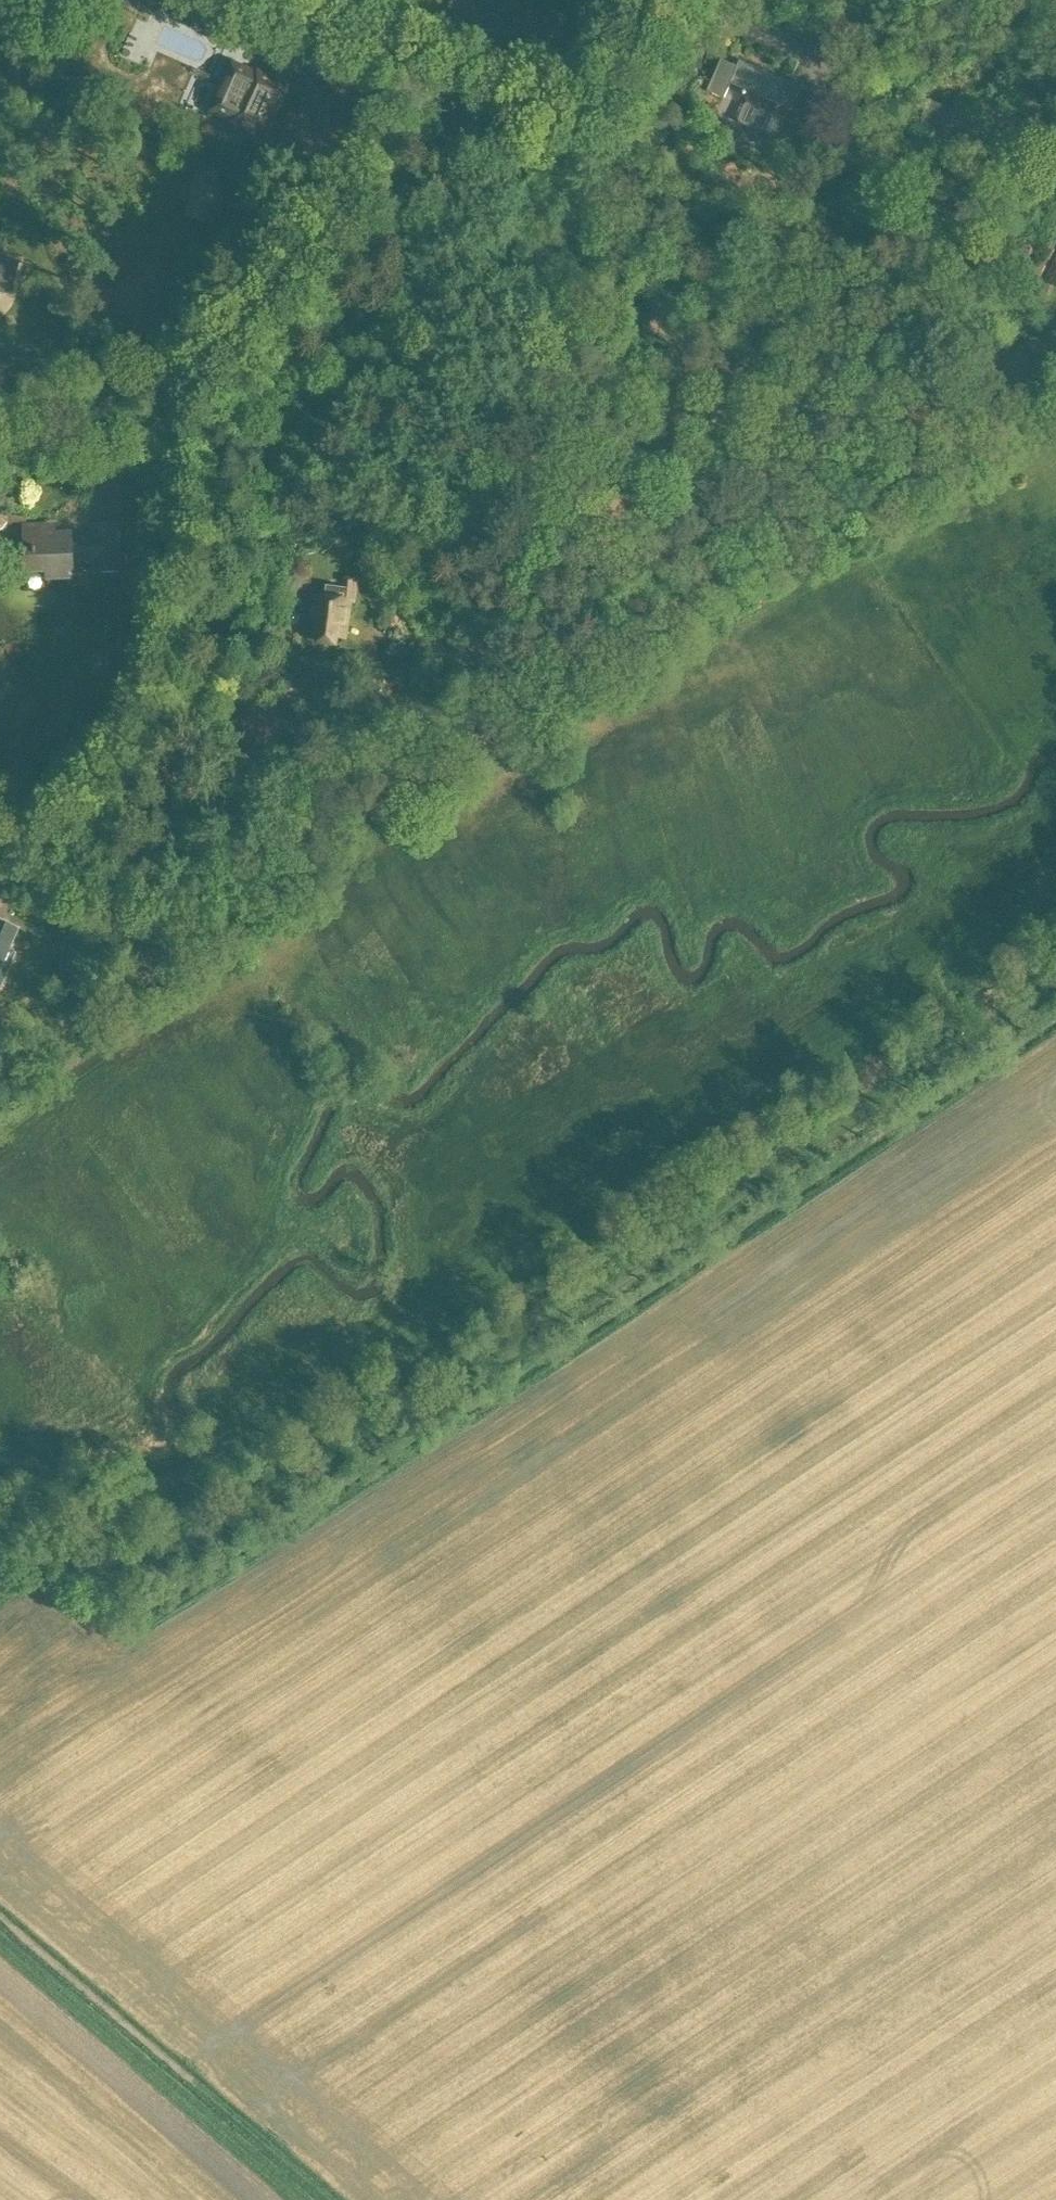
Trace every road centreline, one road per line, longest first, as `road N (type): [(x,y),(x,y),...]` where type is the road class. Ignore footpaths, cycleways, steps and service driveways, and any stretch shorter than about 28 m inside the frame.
road 1 (track): [(184,405),(302,267),(424,104),(440,98),(577,124),(604,106),(660,0)]
road 2 (track): [(0,832),(51,815),(123,746),(162,654),(172,601),(184,405)]
road 3 (track): [(732,0),(1005,108)]
road 4 (track): [(424,104),(215,0)]
road 5 (track): [(0,439),(131,433),(184,405)]

